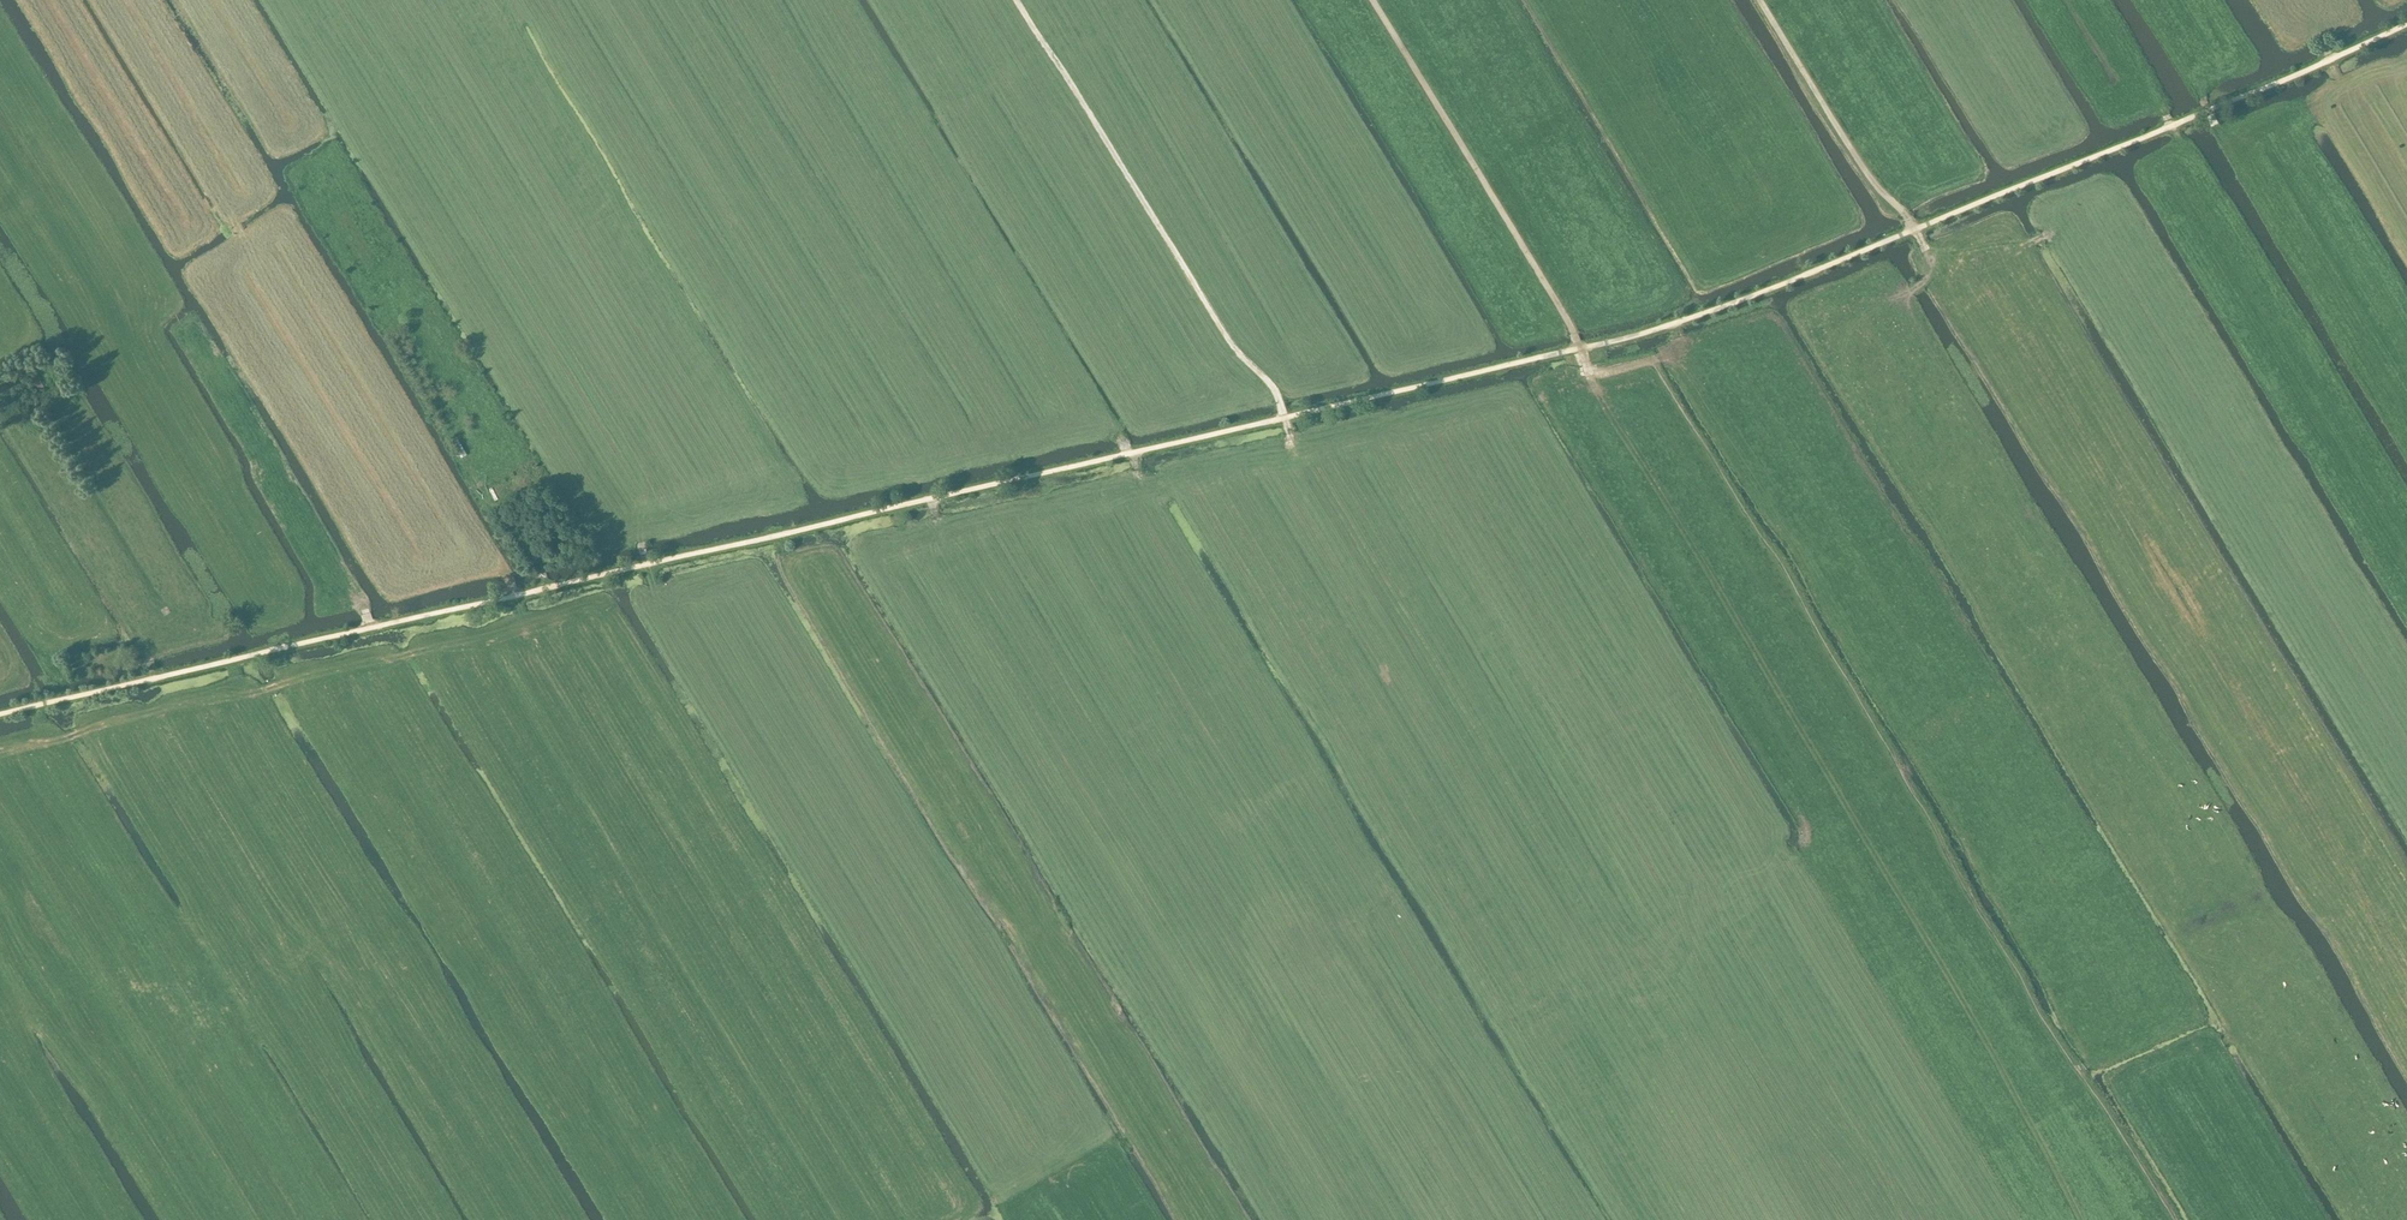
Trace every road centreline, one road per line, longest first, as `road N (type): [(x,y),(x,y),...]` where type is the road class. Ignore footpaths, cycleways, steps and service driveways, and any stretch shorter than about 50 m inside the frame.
road 1 (track): [(0,714),(1634,337),(2211,111),(2406,24)]
road 2 (track): [(735,722),(657,597),(642,544),(583,432),(423,152),(324,0)]
road 3 (track): [(1331,511),(1273,387),(1239,354),(1018,0)]
road 4 (track): [(1681,353),(1589,374),(1560,308),(1372,0)]
road 5 (track): [(1589,374),(1802,721)]
road 6 (track): [(1759,0),(1845,142),(1915,230)]
road 7 (track): [(1651,361),(1766,545)]
road 8 (track): [(1903,298),(1926,284),(1933,264),(2051,234)]
road 9 (track): [(545,588),(470,464)]

